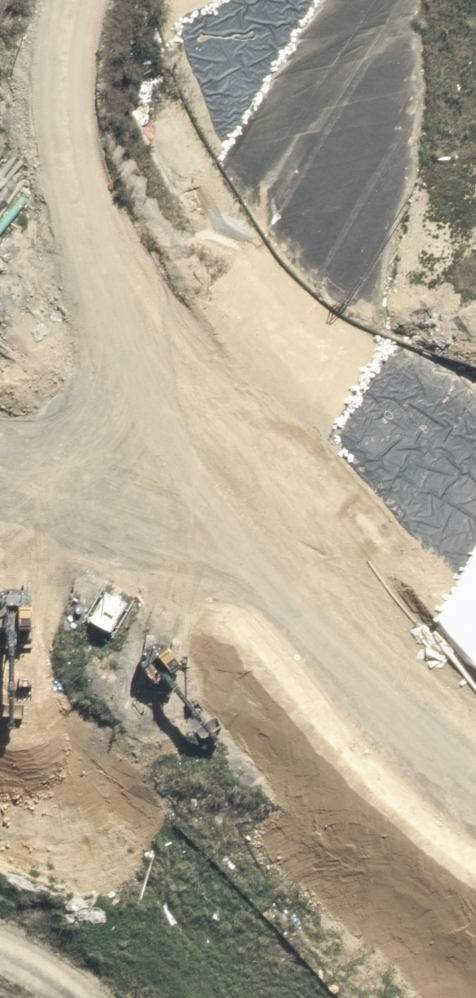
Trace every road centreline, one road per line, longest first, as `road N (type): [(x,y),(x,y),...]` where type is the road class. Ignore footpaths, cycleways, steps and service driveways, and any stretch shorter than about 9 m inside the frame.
road 1 (track): [(0,600),(171,539),(47,0)]
road 2 (track): [(475,767),(171,539),(0,467)]

